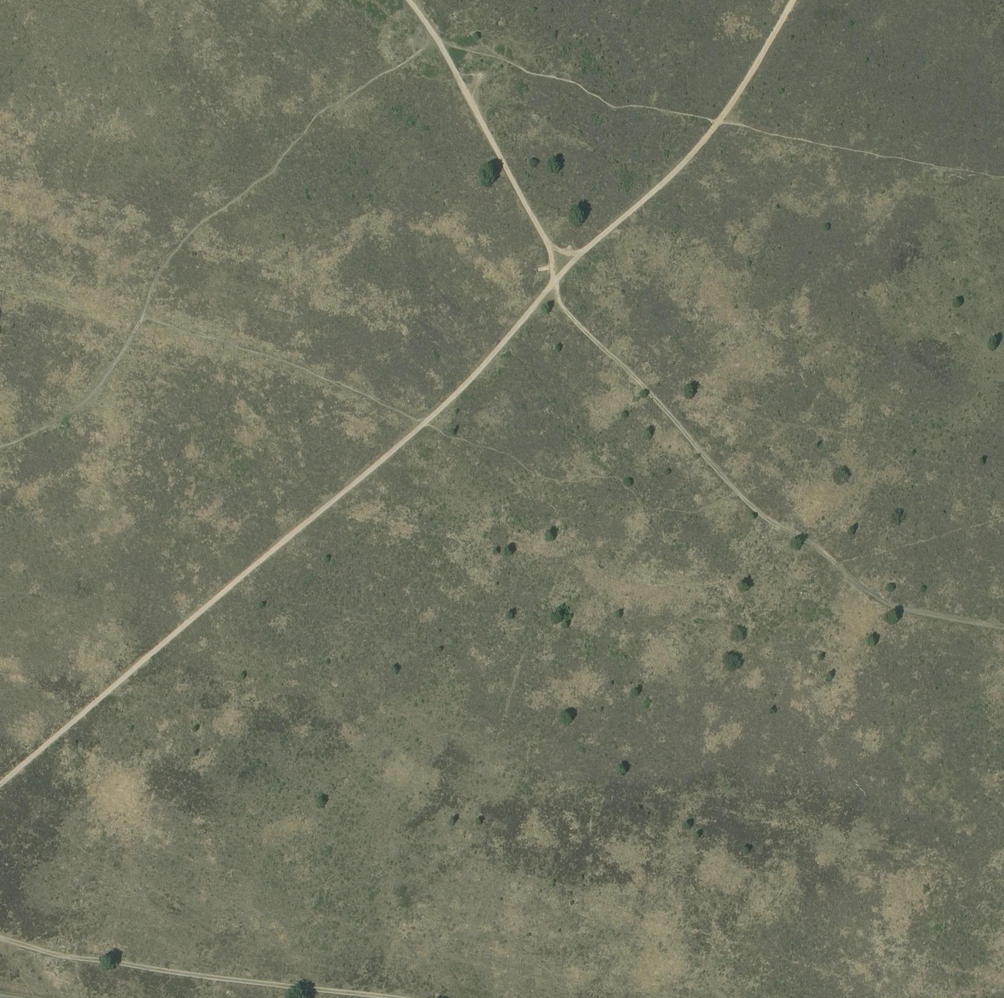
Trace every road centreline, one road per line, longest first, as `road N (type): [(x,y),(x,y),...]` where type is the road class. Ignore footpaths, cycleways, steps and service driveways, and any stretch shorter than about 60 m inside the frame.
road 1 (track): [(394,997),(123,964),(0,939)]
road 2 (track): [(554,280),(552,250),(436,38)]

